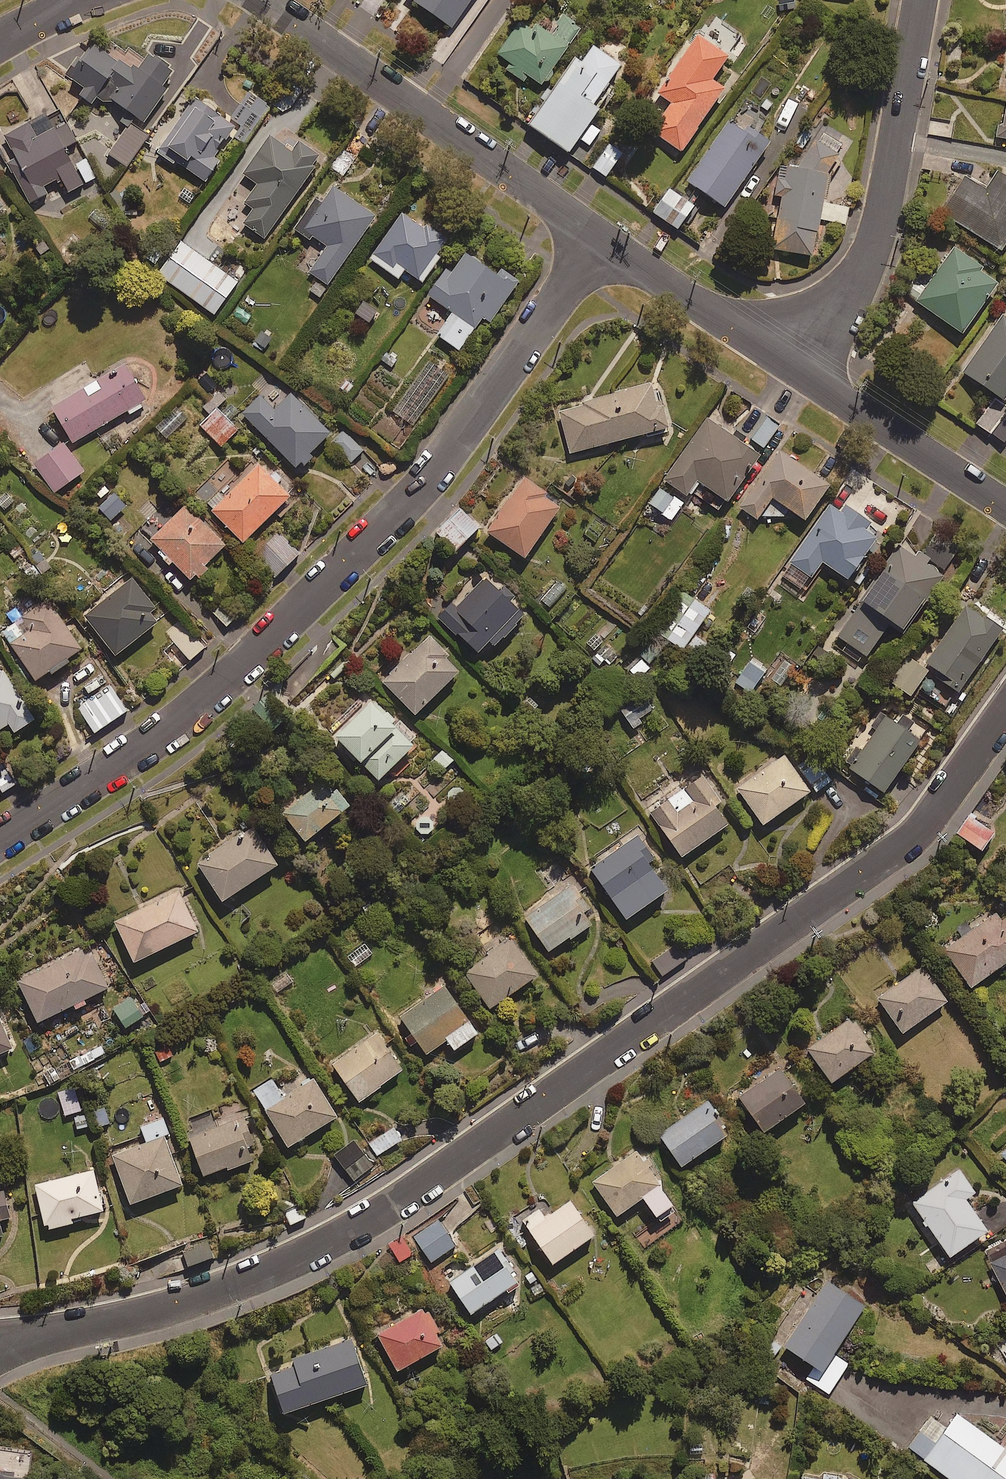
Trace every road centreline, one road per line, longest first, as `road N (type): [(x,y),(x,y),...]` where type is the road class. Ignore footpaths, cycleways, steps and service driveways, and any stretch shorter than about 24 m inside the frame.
road 1 (residential): [(0,1346),(237,1285),(361,1226),(922,827),(1005,714)]
road 2 (residential): [(0,844),(206,700),(423,492),(474,430),(594,237)]
road 3 (residential): [(259,0),(594,237)]
road 4 (residential): [(799,370),(854,286),(876,235),(921,0)]
road 5 (residential): [(799,370),(1005,507)]
road 6 (residential): [(594,237),(799,370)]

